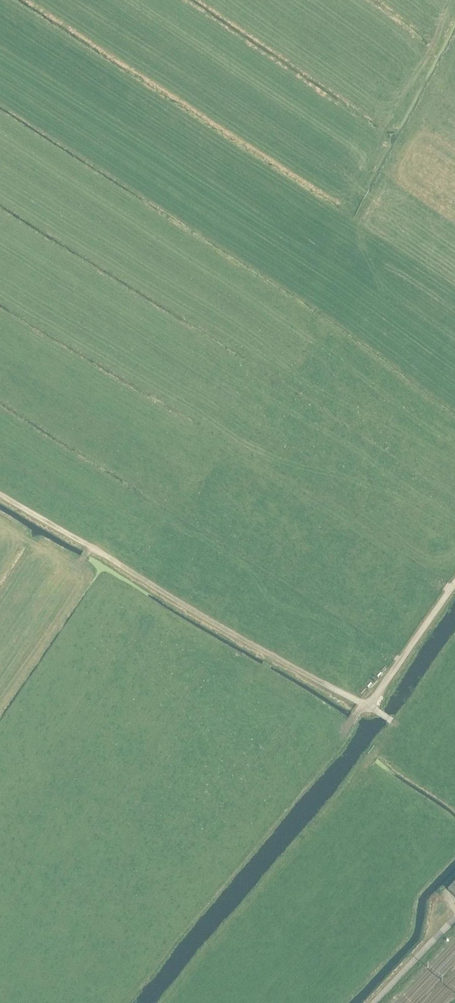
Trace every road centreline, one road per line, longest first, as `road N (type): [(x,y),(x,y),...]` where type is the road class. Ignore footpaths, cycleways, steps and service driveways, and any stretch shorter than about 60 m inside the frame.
road 1 (track): [(0,495),(368,707)]
road 2 (track): [(368,707),(454,582)]

